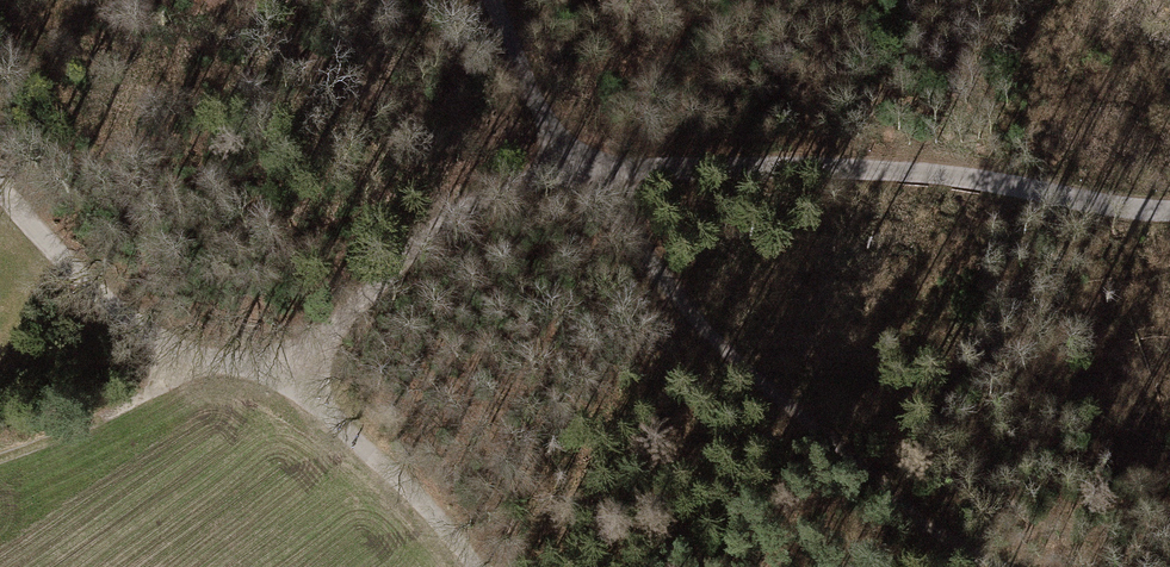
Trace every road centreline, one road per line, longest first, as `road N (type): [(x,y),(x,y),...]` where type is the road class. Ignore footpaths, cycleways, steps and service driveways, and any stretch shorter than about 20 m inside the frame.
road 1 (unclassified): [(493,0),(570,166),(810,163),(1169,210)]
road 2 (track): [(0,200),(69,275),(159,340),(289,382),(495,549),(506,566)]
road 3 (track): [(997,566),(951,549),(848,455),(570,166)]
road 4 (track): [(289,382),(330,329),(445,220),(570,166)]
road 5 (track): [(195,354),(86,425),(0,456)]

